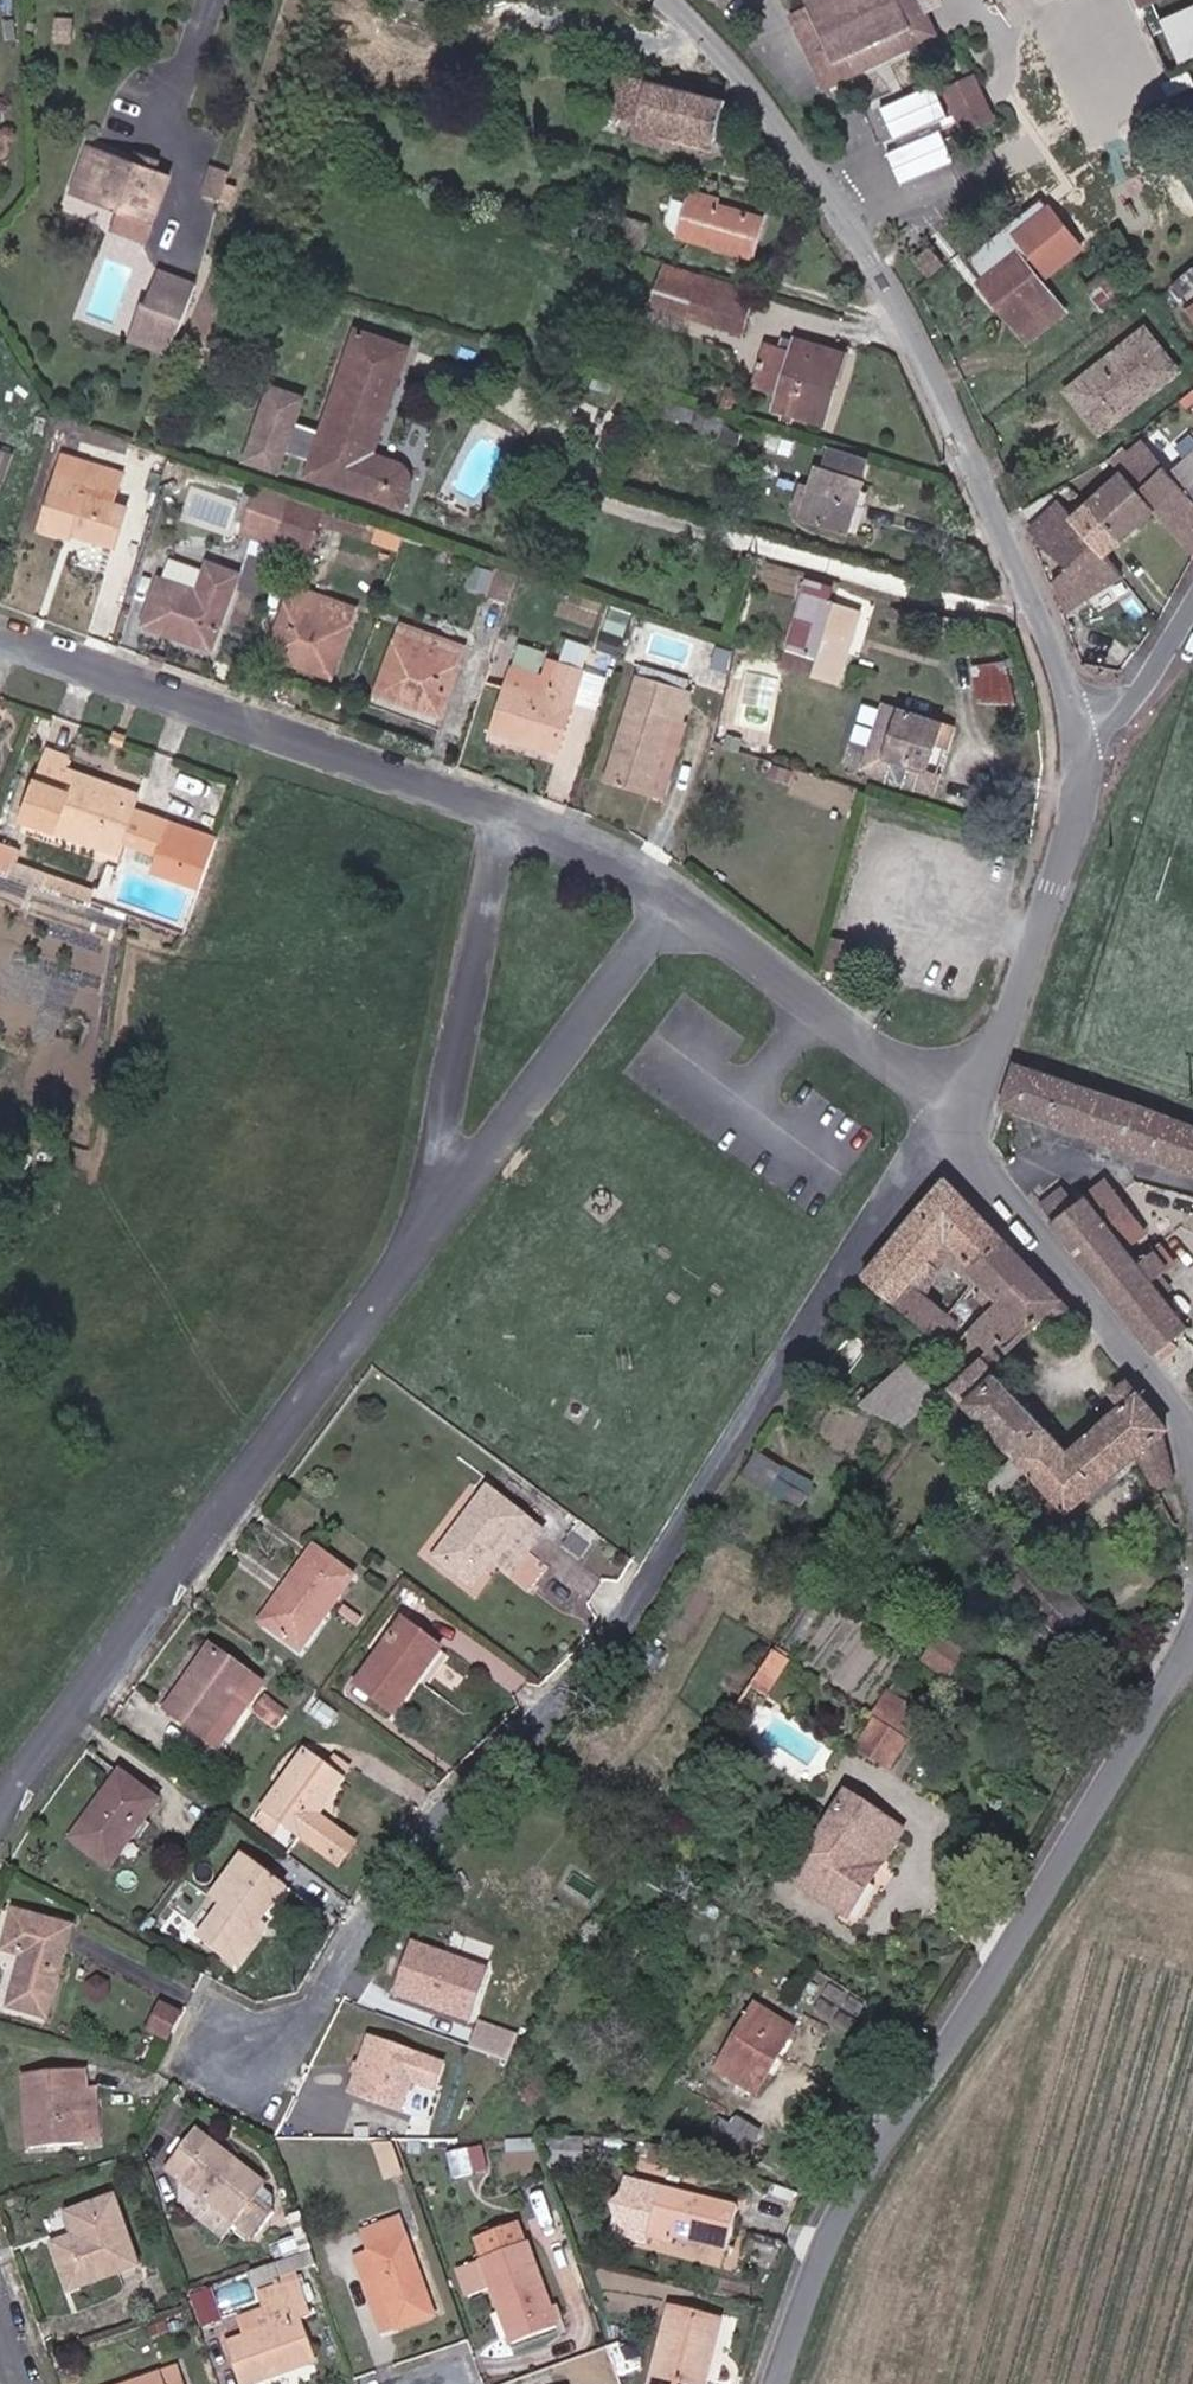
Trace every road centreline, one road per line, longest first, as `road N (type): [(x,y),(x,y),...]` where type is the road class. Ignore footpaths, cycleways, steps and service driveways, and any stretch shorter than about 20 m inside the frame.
road 1 (residential): [(969,1108),(801,1347),(627,1640),(374,1924),(314,2005),(239,2054)]
road 2 (tertiary): [(1095,756),(1044,619),(881,256),(791,135),(665,0)]
road 3 (tertiary): [(1192,1633),(1051,1889),(832,2230),(779,2383)]
road 4 (residential): [(469,1183),(0,1824)]
road 5 (residential): [(0,630),(508,816)]
road 6 (tertiary): [(969,1108),(974,1155),(1181,1411),(1192,1437)]
road 7 (unclassified): [(508,816),(450,1143),(469,1183)]
road 8 (tertiary): [(1095,756),(1090,796),(997,1056),(969,1108)]
road 9 (residential): [(687,904),(469,1183)]
road 10 (residential): [(687,904),(905,1074),(969,1108)]
road 11 (residential): [(508,816),(582,841),(687,904)]
road 12 (tertiary): [(1192,629),(1136,716),(1095,756)]

